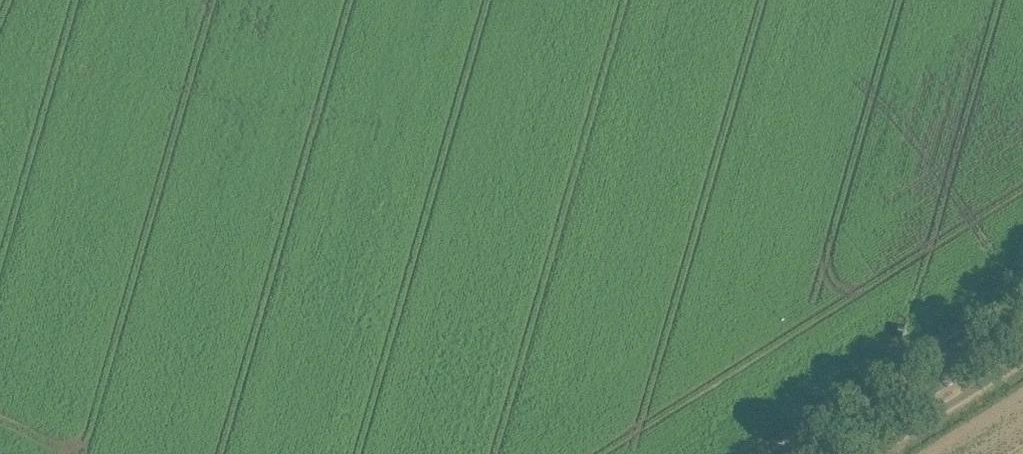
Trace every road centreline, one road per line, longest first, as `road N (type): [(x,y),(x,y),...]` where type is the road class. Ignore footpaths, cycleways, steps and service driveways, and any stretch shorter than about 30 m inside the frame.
road 1 (tertiary): [(822,453),(1022,327)]

